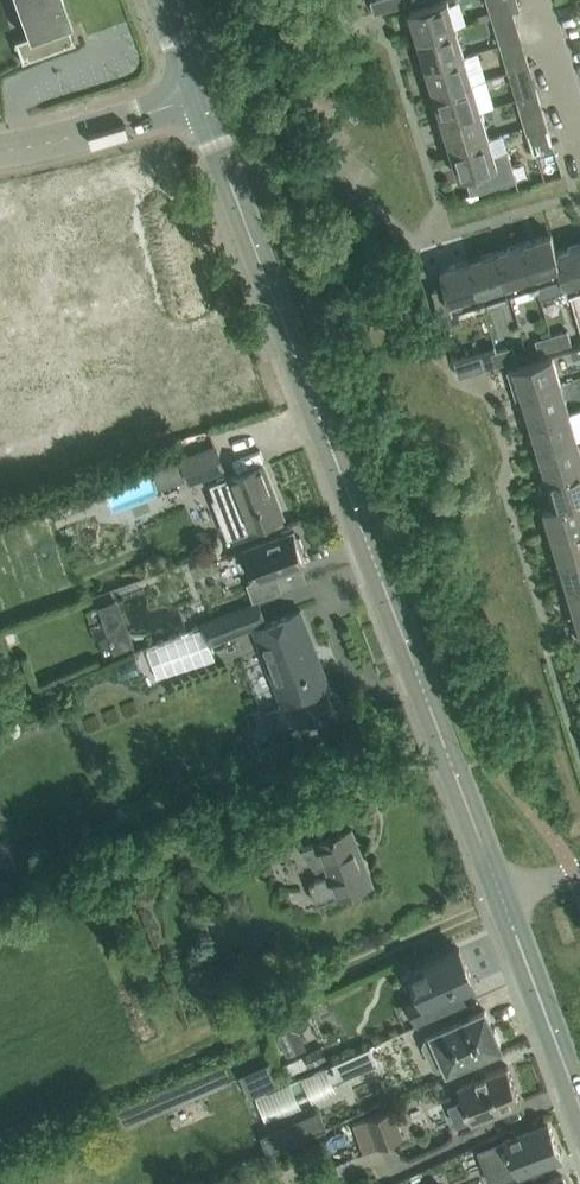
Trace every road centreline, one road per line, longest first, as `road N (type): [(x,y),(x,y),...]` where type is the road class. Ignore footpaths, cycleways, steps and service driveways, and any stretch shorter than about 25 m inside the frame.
road 1 (unclassified): [(501,895),(197,96)]
road 2 (unclassified): [(579,1108),(501,895)]
road 3 (unclassified): [(0,150),(197,96)]

